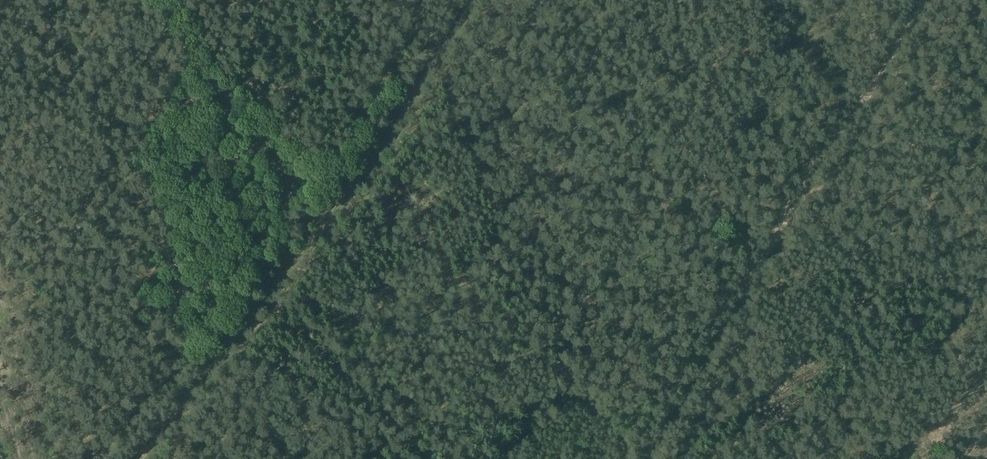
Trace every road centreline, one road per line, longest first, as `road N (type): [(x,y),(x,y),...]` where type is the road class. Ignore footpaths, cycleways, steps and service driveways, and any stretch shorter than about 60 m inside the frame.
road 1 (track): [(475,0),(334,209),(140,458)]
road 2 (track): [(351,185),(300,151),(166,0)]

